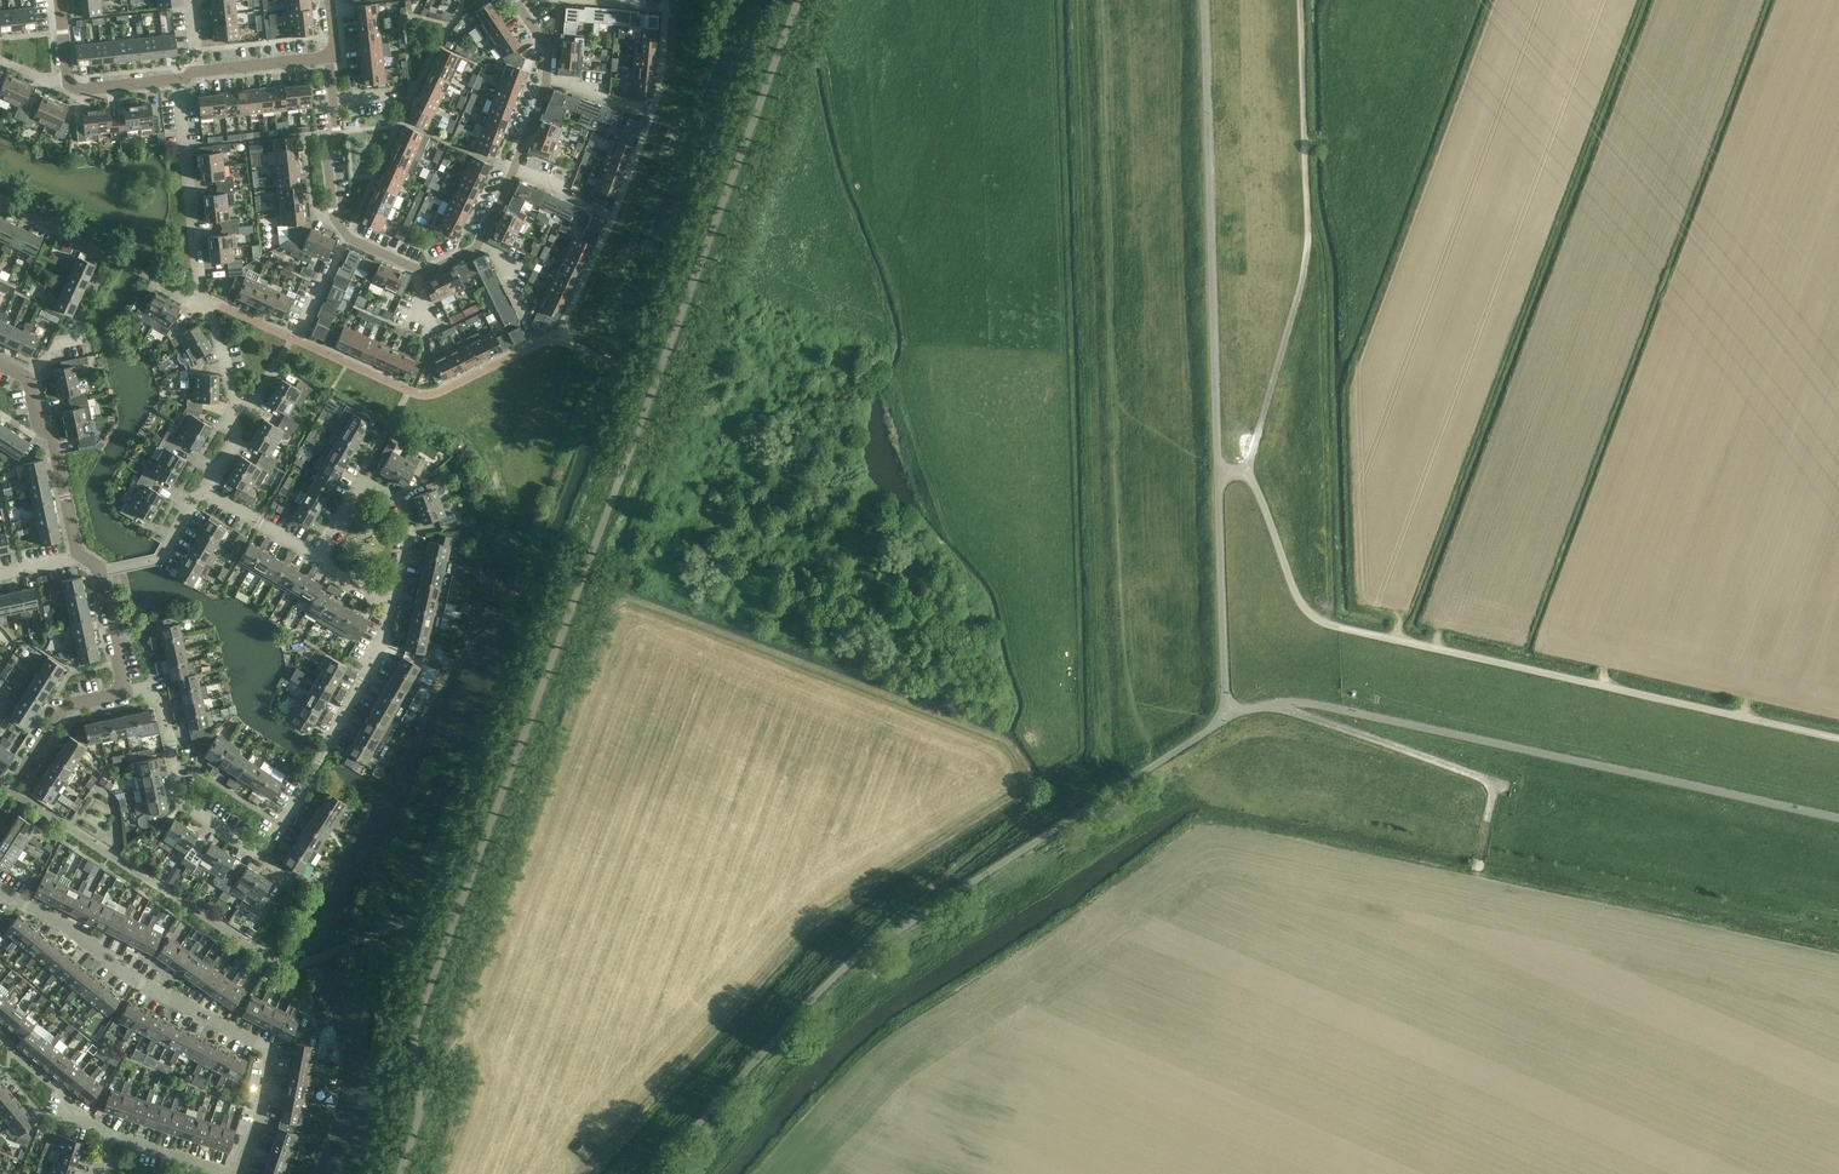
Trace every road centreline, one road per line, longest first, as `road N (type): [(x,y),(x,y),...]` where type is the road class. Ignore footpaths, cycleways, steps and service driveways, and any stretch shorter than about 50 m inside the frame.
road 1 (unclassified): [(656,1173),(864,950),(1225,716),(1282,702)]
road 2 (unclassified): [(1838,738),(1317,620),(1294,593),(1246,471)]
road 3 (unclassified): [(1246,471),(1308,245),(1300,0)]
road 4 (residential): [(243,1173),(271,1050),(141,986),(0,887)]
road 5 (track): [(1480,853),(1497,784),(1282,702)]
road 6 (track): [(864,950),(937,883),(1072,782),(1058,758)]
road 7 (residential): [(260,857),(362,681),(392,606)]
road 8 (residential): [(124,691),(153,685),(160,698),(182,804),(260,857)]
road 9 (residential): [(196,279),(176,80)]
road 10 (residential): [(78,556),(53,441),(39,426),(28,377)]
road 11 (residential): [(9,791),(64,704),(124,691)]
road 12 (residential): [(392,606),(411,532),(398,499),(363,480)]
road 13 (residential): [(346,237),(333,217),(326,149),(336,133),(333,99)]
road 14 (residential): [(100,571),(158,558),(201,486)]
road 15 (residential): [(319,556),(201,486)]
road 16 (residential): [(199,71),(328,57)]
road 17 (residential): [(238,421),(200,299)]
road 18 (residential): [(229,1173),(112,1136)]
road 19 (residential): [(124,691),(100,571)]

